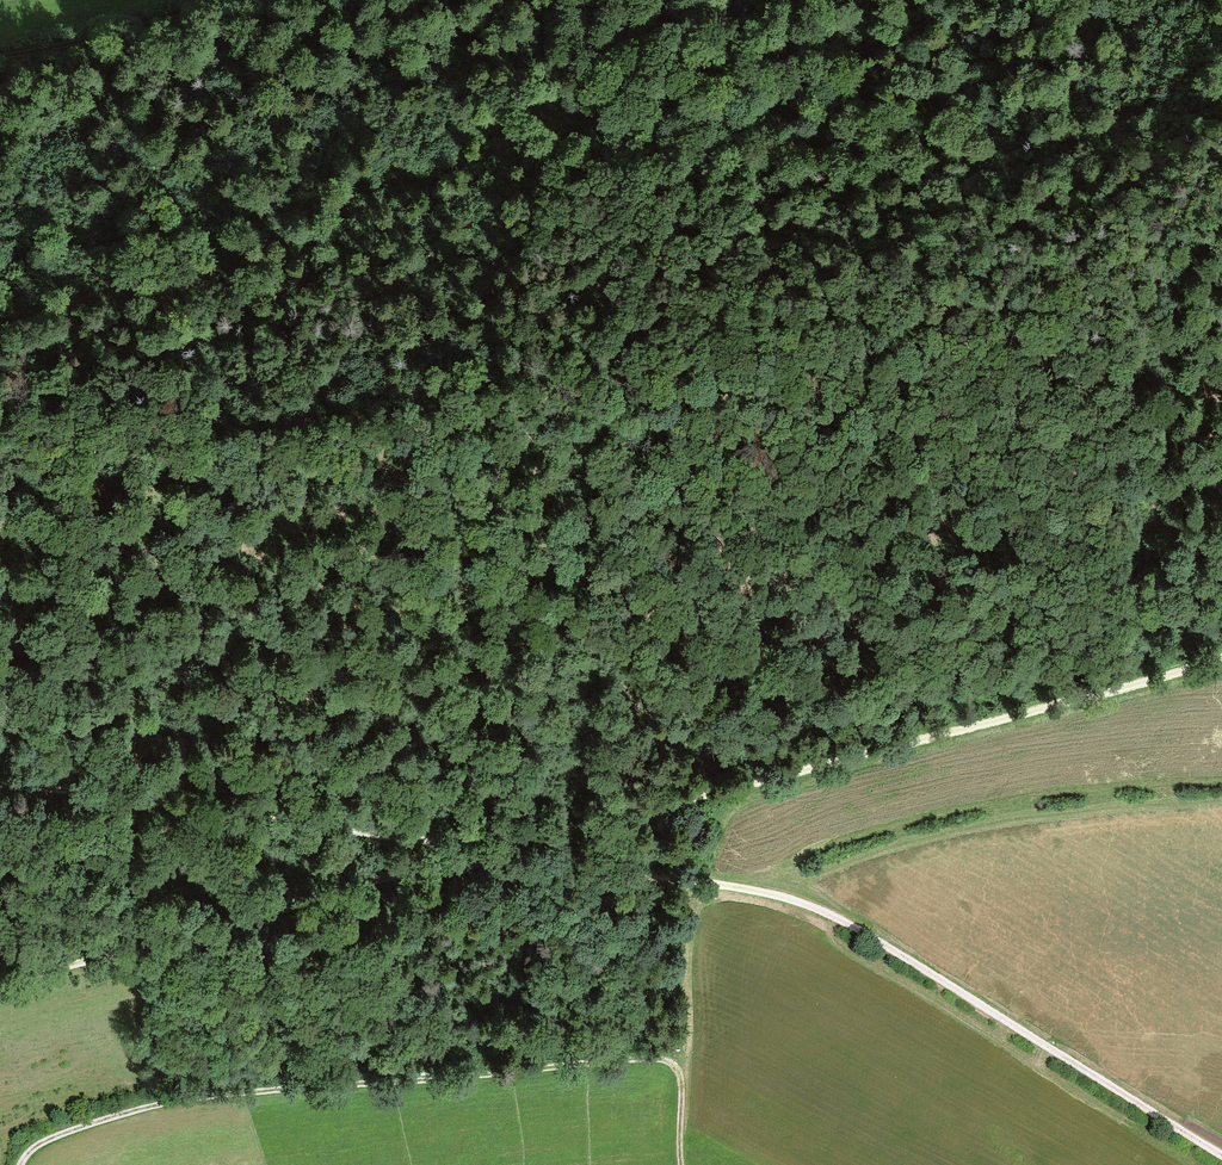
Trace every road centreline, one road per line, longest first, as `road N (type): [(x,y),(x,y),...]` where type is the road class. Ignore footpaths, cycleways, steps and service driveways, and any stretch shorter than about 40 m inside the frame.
road 1 (track): [(1181,0),(1010,33),(768,118),(553,133),(367,197),(0,270)]
road 2 (track): [(477,854),(494,864),(777,894),(824,910),(1221,1155)]
road 3 (track): [(680,1164),(679,1083),(658,1059),(228,1093),(133,1109),(45,1140),(20,1154),(18,1164)]
road 4 (track): [(477,854),(1221,658)]
road 5 (track): [(0,984),(477,854)]
road 6 (track): [(477,854),(129,798),(0,787)]
road 7 (track): [(263,0),(0,55)]
road 8 (track): [(957,0),(736,116)]

